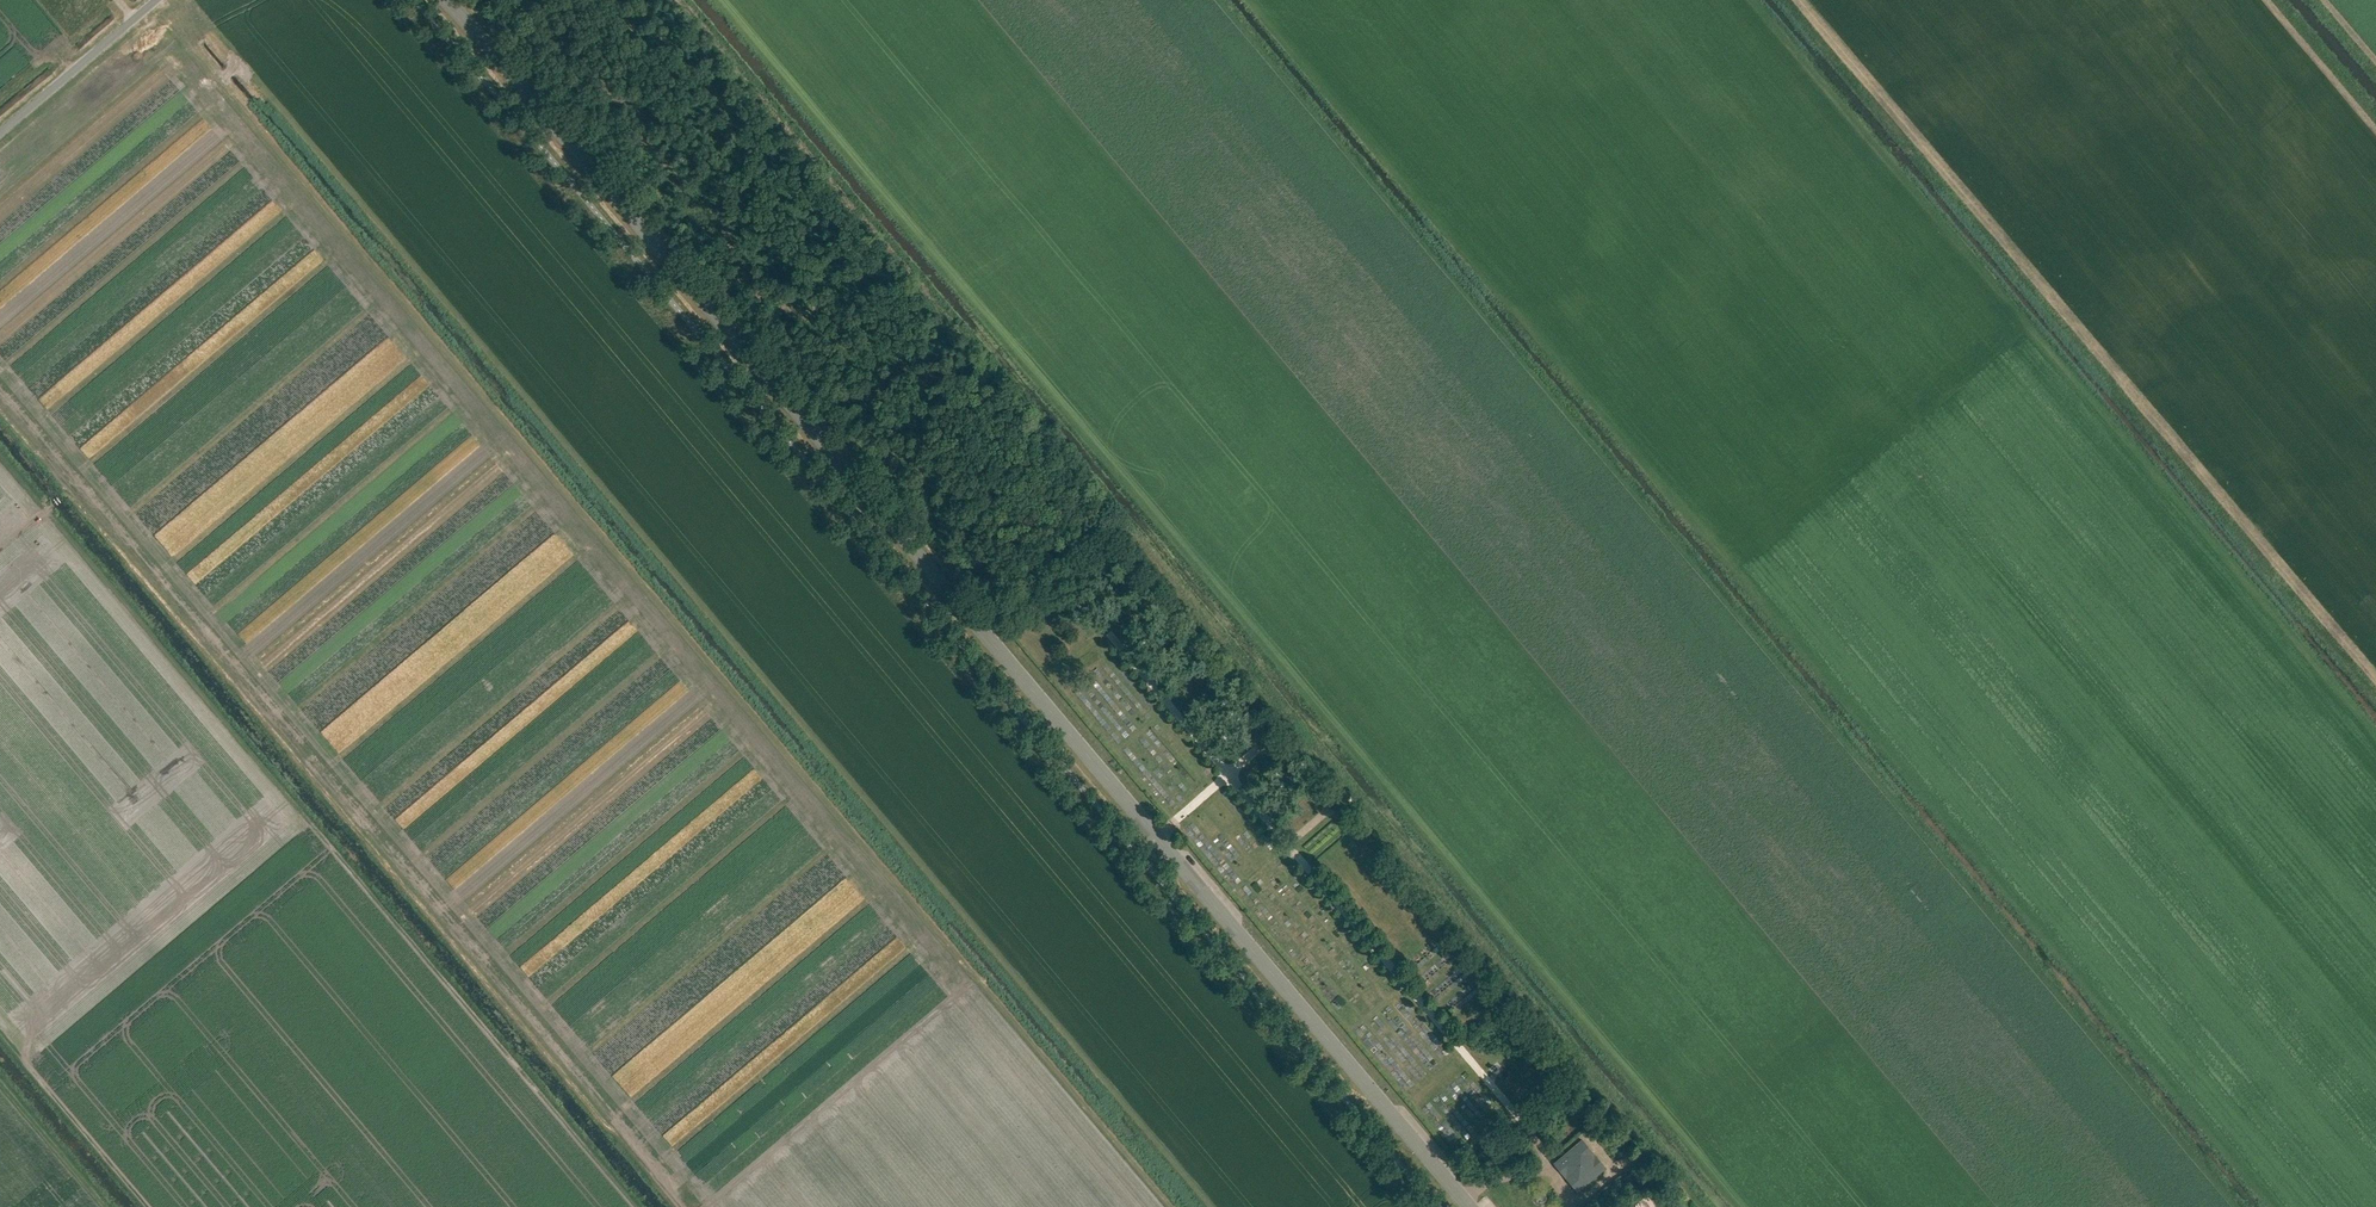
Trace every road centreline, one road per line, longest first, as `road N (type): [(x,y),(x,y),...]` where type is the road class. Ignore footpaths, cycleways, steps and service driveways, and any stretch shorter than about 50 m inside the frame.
road 1 (tertiary): [(1470,1206),(448,0)]
road 2 (unclassified): [(0,134),(158,0)]

